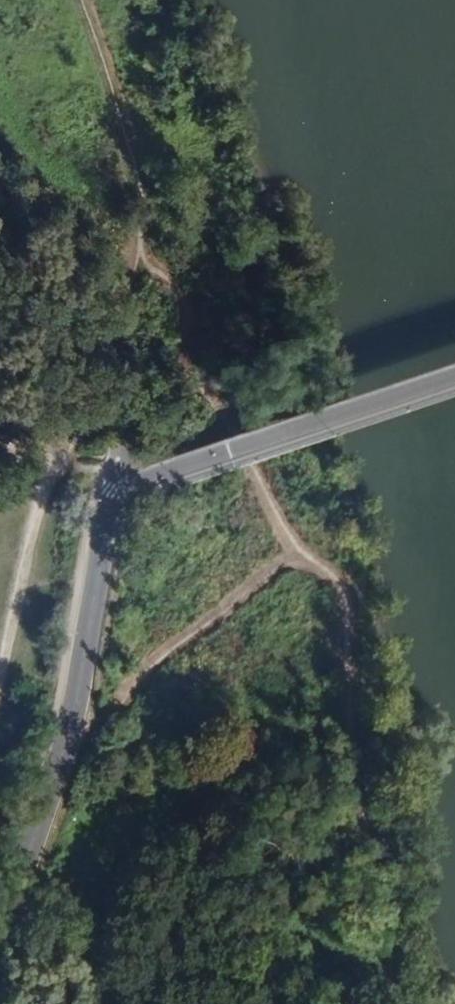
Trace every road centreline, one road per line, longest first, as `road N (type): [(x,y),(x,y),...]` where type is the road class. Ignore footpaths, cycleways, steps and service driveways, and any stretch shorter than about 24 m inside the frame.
road 1 (residential): [(454,374),(115,492),(72,719),(0,926)]

